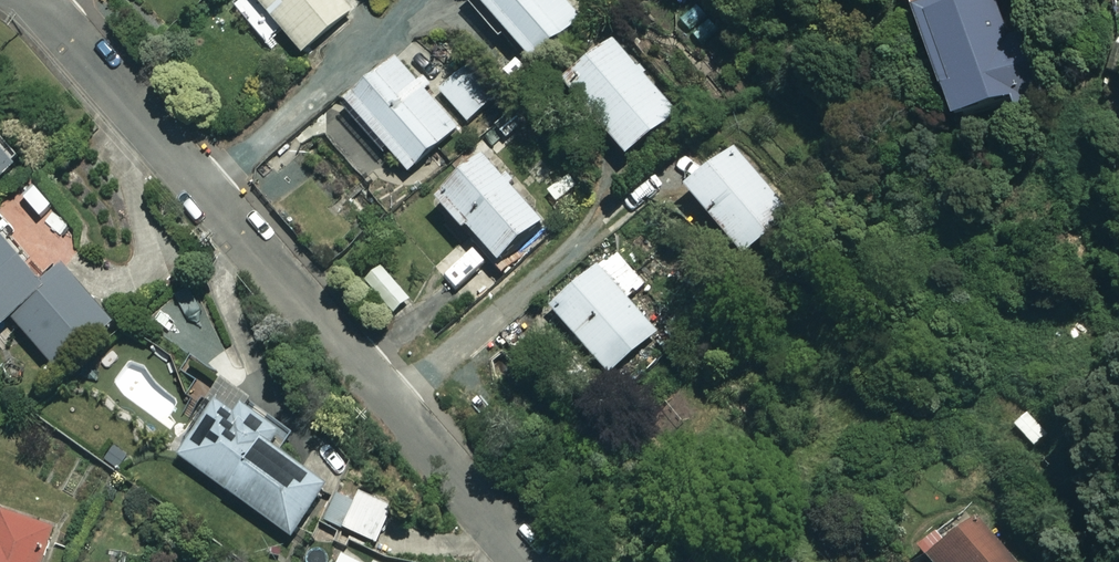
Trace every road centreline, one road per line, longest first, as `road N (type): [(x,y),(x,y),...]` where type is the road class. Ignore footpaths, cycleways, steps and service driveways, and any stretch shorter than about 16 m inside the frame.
road 1 (residential): [(527,561),(34,0)]

